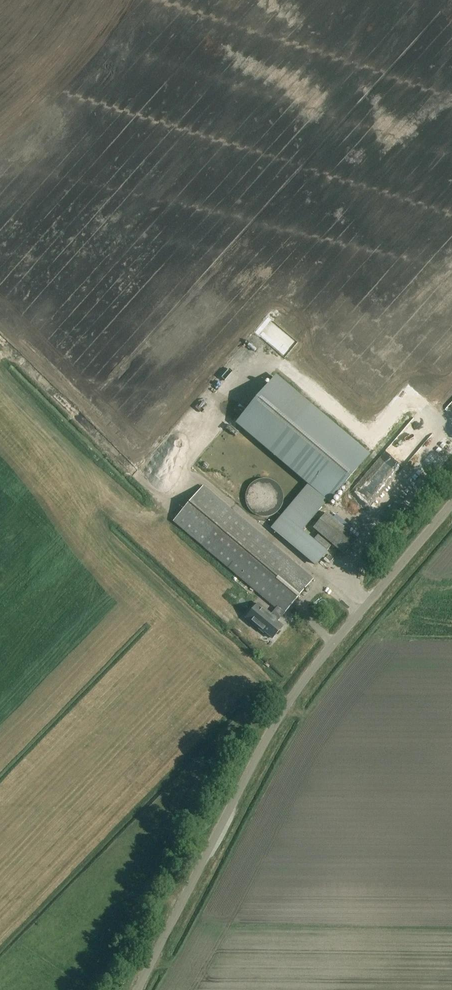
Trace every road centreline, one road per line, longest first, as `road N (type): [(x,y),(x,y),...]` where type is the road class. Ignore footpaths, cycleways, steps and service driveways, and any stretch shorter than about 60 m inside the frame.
road 1 (unclassified): [(138,989),(265,740),(451,505)]
road 2 (track): [(158,484),(128,467),(0,340)]

